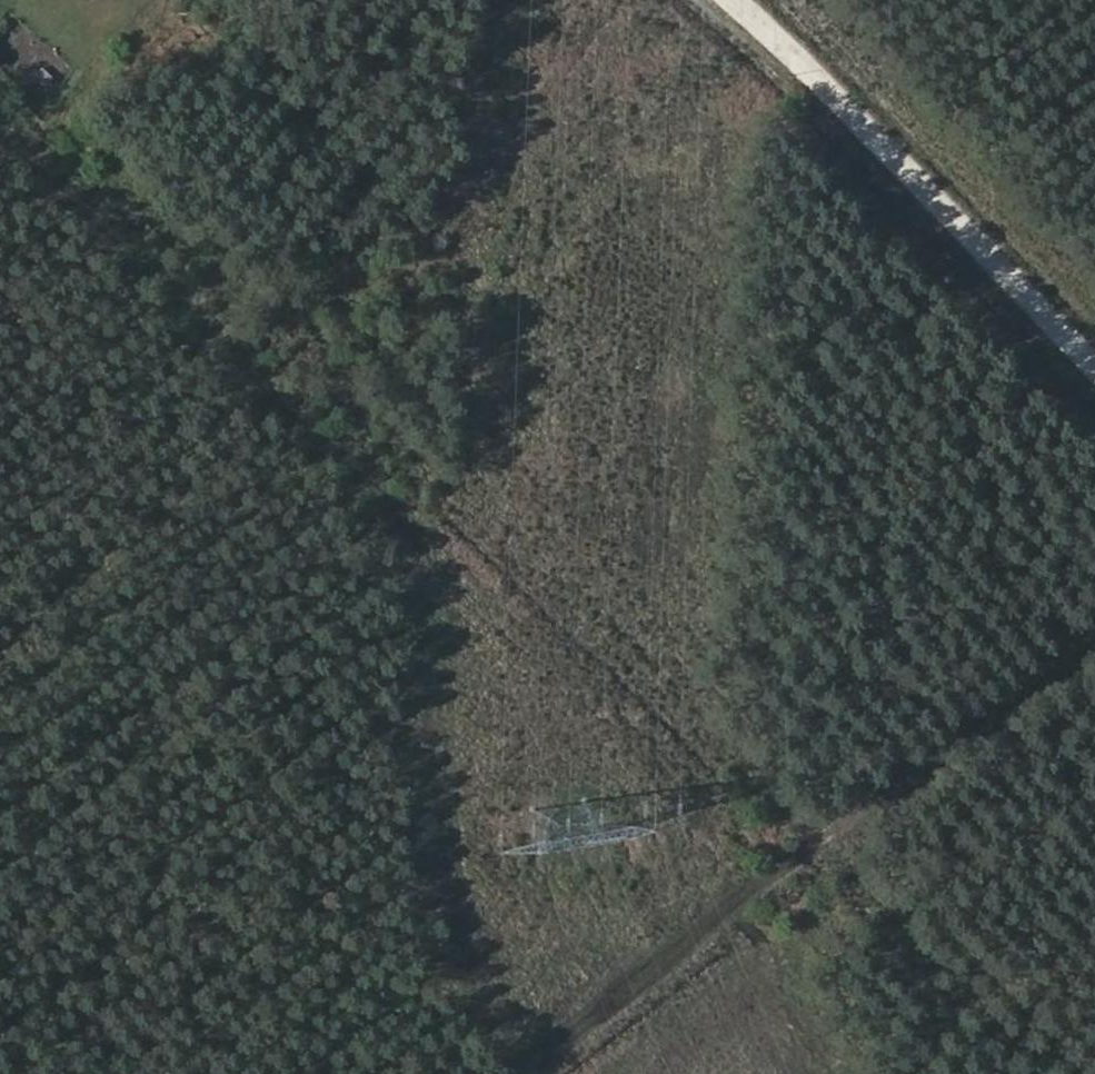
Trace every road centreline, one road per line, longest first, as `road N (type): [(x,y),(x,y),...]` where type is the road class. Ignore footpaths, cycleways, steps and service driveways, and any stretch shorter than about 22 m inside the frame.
road 1 (track): [(1094,353),(748,0)]

